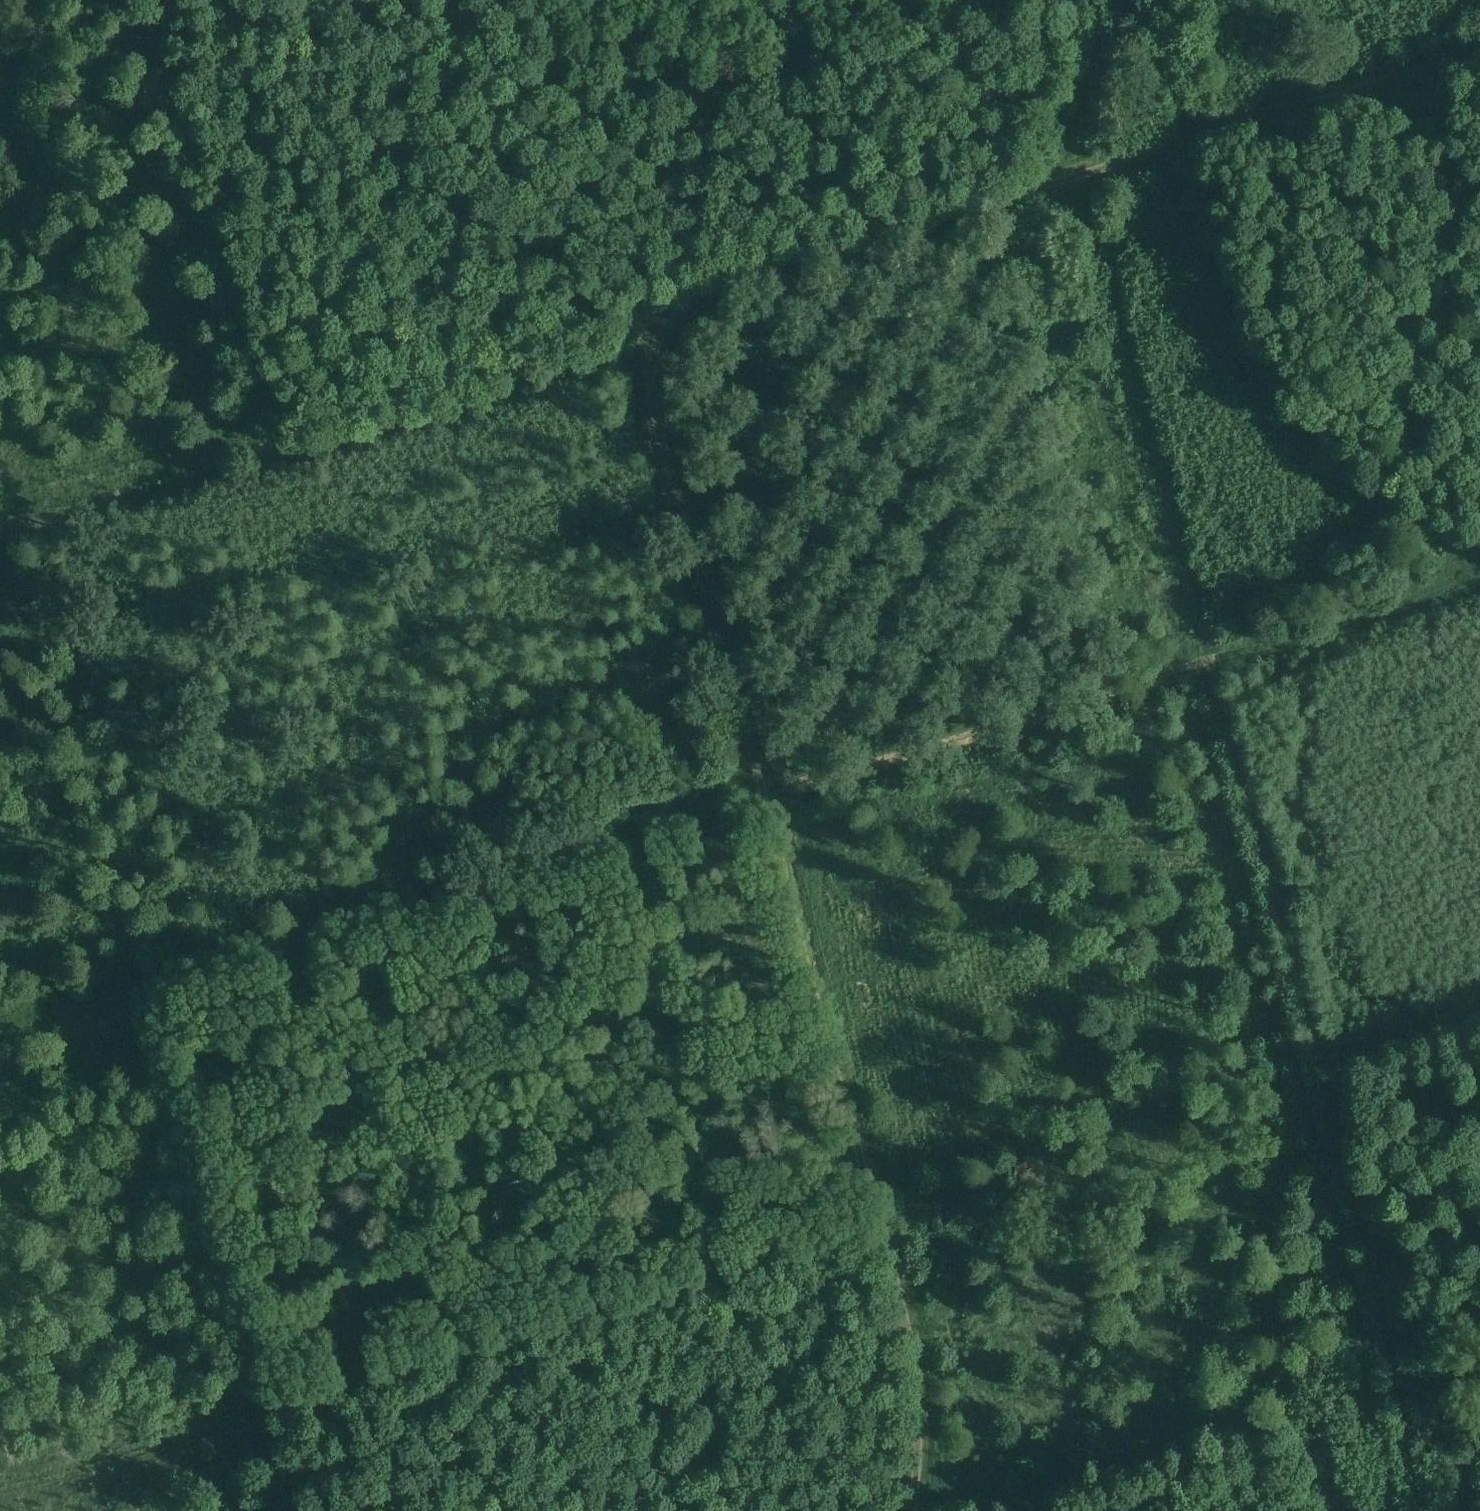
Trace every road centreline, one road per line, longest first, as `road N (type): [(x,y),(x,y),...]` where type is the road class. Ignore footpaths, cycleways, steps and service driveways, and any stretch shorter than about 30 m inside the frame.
road 1 (track): [(916,1510),(910,1334),(688,529),(663,419),(671,326),(702,299),(1186,143),(1479,68)]
road 2 (track): [(1136,0),(1186,143)]

